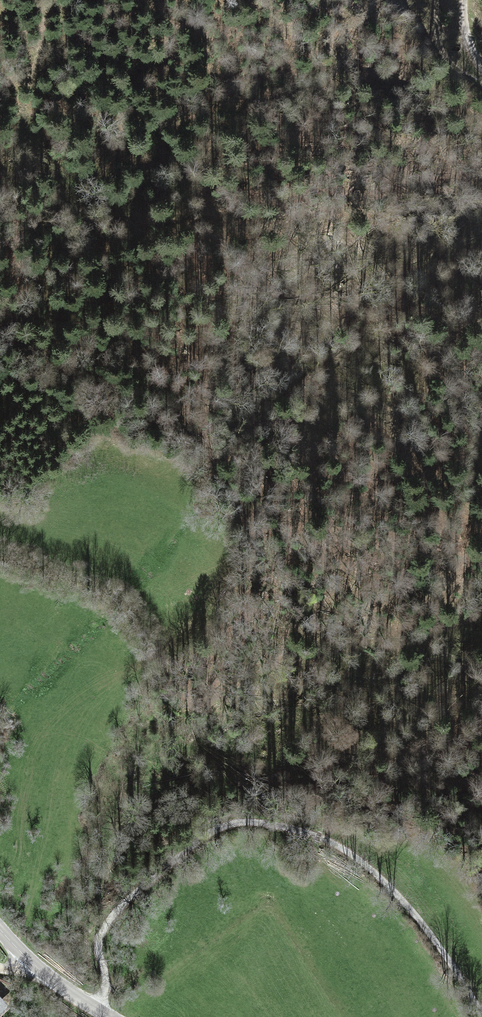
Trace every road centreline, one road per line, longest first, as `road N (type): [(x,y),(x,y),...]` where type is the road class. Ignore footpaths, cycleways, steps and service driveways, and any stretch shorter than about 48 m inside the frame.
road 1 (unclassified): [(94,1008),(106,986),(99,942),(108,920),(216,827),(253,821),(355,856),(407,905),(481,1013)]
road 2 (track): [(481,672),(441,649),(441,533),(388,418),(344,377)]
road 3 (secondary): [(0,929),(94,1008)]

